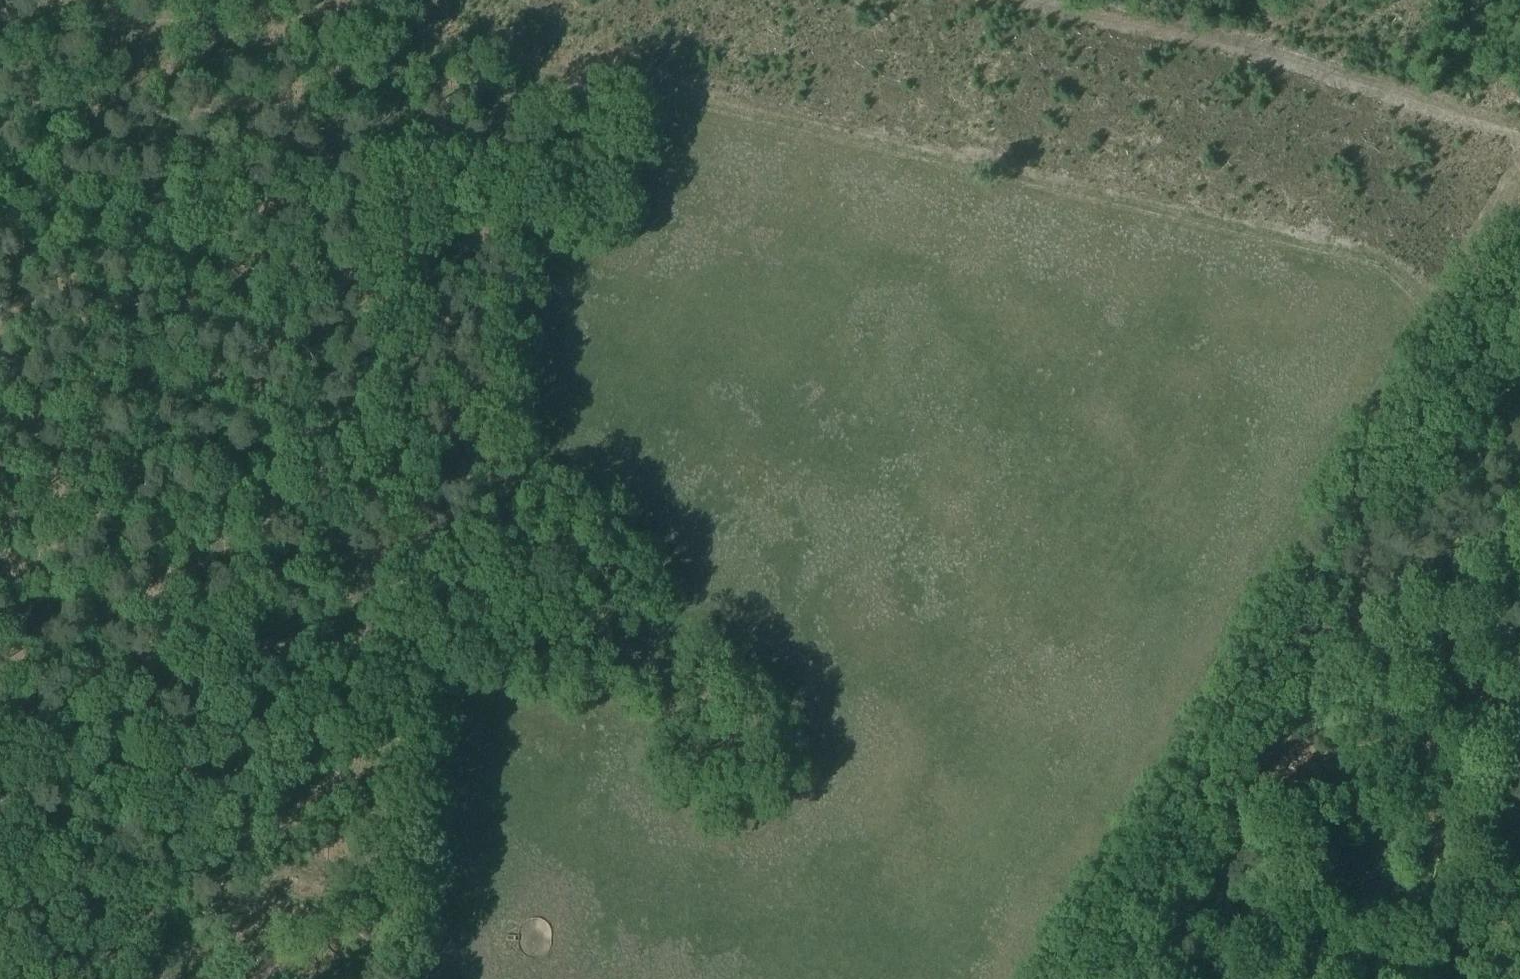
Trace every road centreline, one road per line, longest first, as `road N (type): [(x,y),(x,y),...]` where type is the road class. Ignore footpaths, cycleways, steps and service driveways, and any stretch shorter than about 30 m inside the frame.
road 1 (track): [(1120,978),(1519,314)]
road 2 (track): [(0,728),(440,953),(440,978)]

